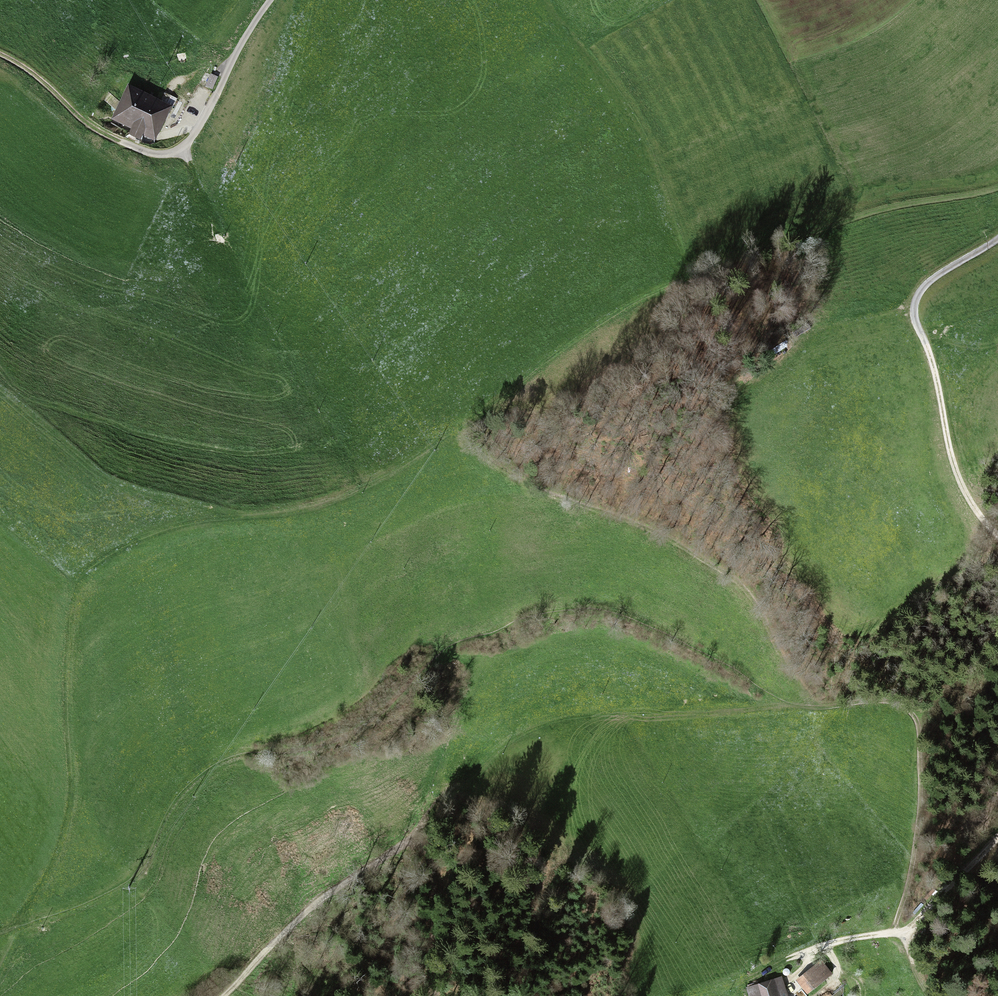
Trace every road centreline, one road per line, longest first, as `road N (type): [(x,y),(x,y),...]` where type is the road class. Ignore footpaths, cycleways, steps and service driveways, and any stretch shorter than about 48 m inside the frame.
road 1 (track): [(0,931),(34,896),(63,828),(64,608),(76,581),(105,556),(160,529),(357,491),(424,457),(631,301),(832,225),(997,189)]
road 2 (track): [(435,995),(433,863),(422,839),(311,907),(223,995)]
road 3 (track): [(997,238),(929,282),(915,308),(955,473),(997,533)]
road 4 (track): [(270,0),(183,149),(158,154),(120,141)]
road 5 (track): [(0,53),(120,141)]
road 6 (track): [(997,837),(917,921),(898,932)]
road 7 (track): [(898,932),(822,945),(780,962)]

